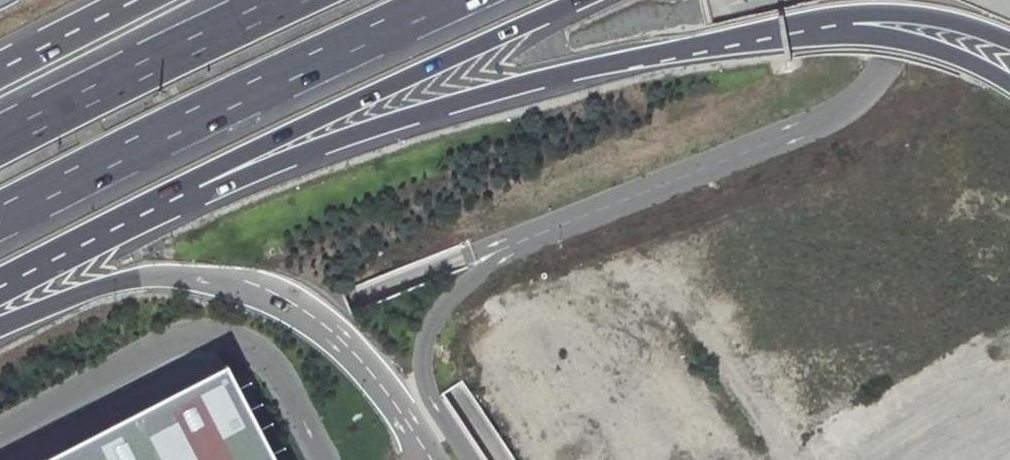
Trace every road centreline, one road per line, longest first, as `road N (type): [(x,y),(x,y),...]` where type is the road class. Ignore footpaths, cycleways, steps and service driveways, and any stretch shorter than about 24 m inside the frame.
road 1 (trunk): [(141,215),(352,136),(704,43)]
road 2 (trunk): [(0,214),(446,0)]
road 3 (trunk): [(0,326),(120,281),(177,276),(253,285),(337,336),(424,434)]
road 4 (trunk): [(141,215),(374,93),(579,0)]
road 5 (trunk): [(288,0),(0,140)]
road 6 (trunk): [(704,43),(888,39),(1009,84)]
road 7 (trunk): [(704,43),(865,14),(934,18),(1009,43)]
road 8 (trunk): [(0,287),(141,215)]
road 9 (trunk): [(135,0),(0,69)]

